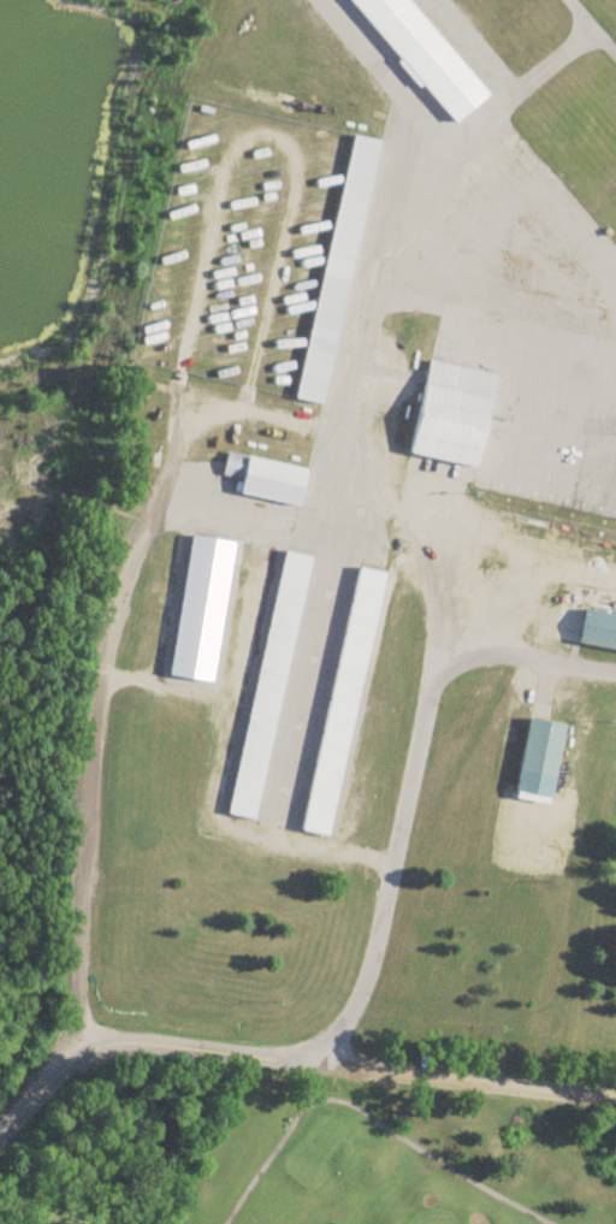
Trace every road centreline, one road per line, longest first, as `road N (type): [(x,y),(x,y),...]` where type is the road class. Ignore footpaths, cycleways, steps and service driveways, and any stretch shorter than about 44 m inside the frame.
road 1 (residential): [(0,1127),(79,1037),(615,1098)]
road 2 (track): [(576,545),(442,514),(399,484)]
road 3 (track): [(229,706),(263,526)]

